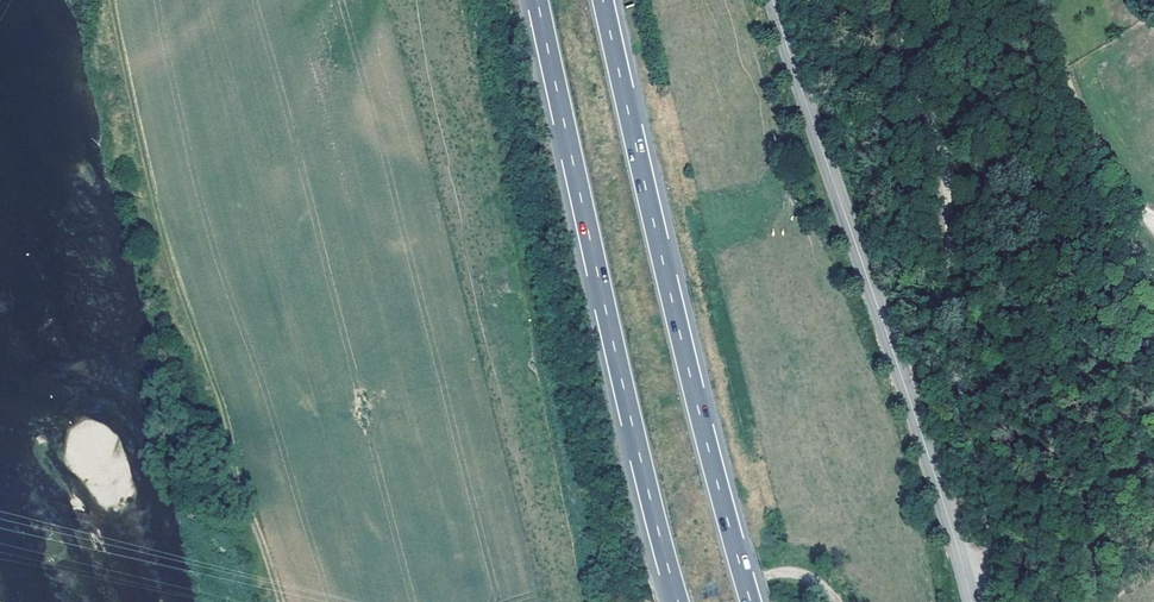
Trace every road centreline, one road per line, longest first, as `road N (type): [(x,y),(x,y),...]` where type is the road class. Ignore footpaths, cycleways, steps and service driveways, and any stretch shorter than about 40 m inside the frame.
road 1 (track): [(282,601),(171,255),(109,0)]
road 2 (secondary): [(969,590),(772,0)]
road 3 (motorway): [(750,601),(602,0)]
road 4 (motorway): [(537,0),(610,340),(682,601)]
road 5 (unclassified): [(892,0),(942,160),(962,398),(994,531),(986,566),(969,590)]
road 6 (unclassified): [(1153,217),(1103,163),(1038,0)]
road 7 (track): [(833,601),(815,571),(773,571),(682,601)]

